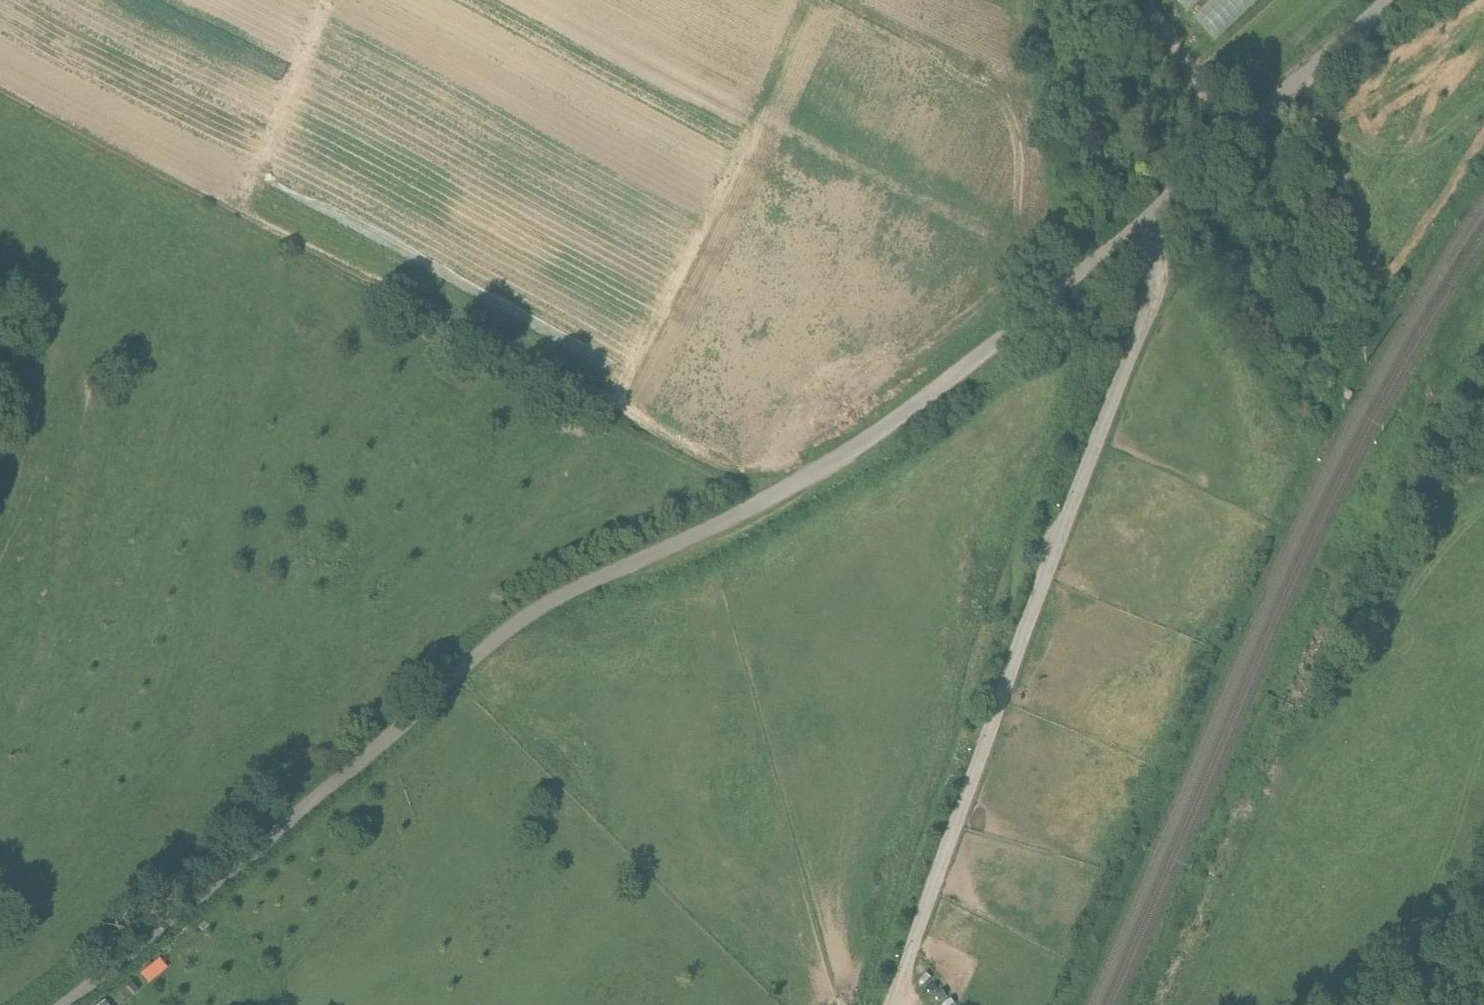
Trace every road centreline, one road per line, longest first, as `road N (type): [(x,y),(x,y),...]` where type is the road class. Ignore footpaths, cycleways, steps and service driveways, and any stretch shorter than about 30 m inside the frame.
road 1 (unclassified): [(61,1004),(538,609),(757,505),(869,439),(1152,210)]
road 2 (track): [(757,505),(745,487),(473,350),(0,93)]
road 3 (unclassified): [(1152,210),(1149,294),(1140,326),(889,1004)]
road 4 (unclassified): [(1152,210),(1391,0)]
road 5 (track): [(1225,145),(1207,88),(1153,0)]

